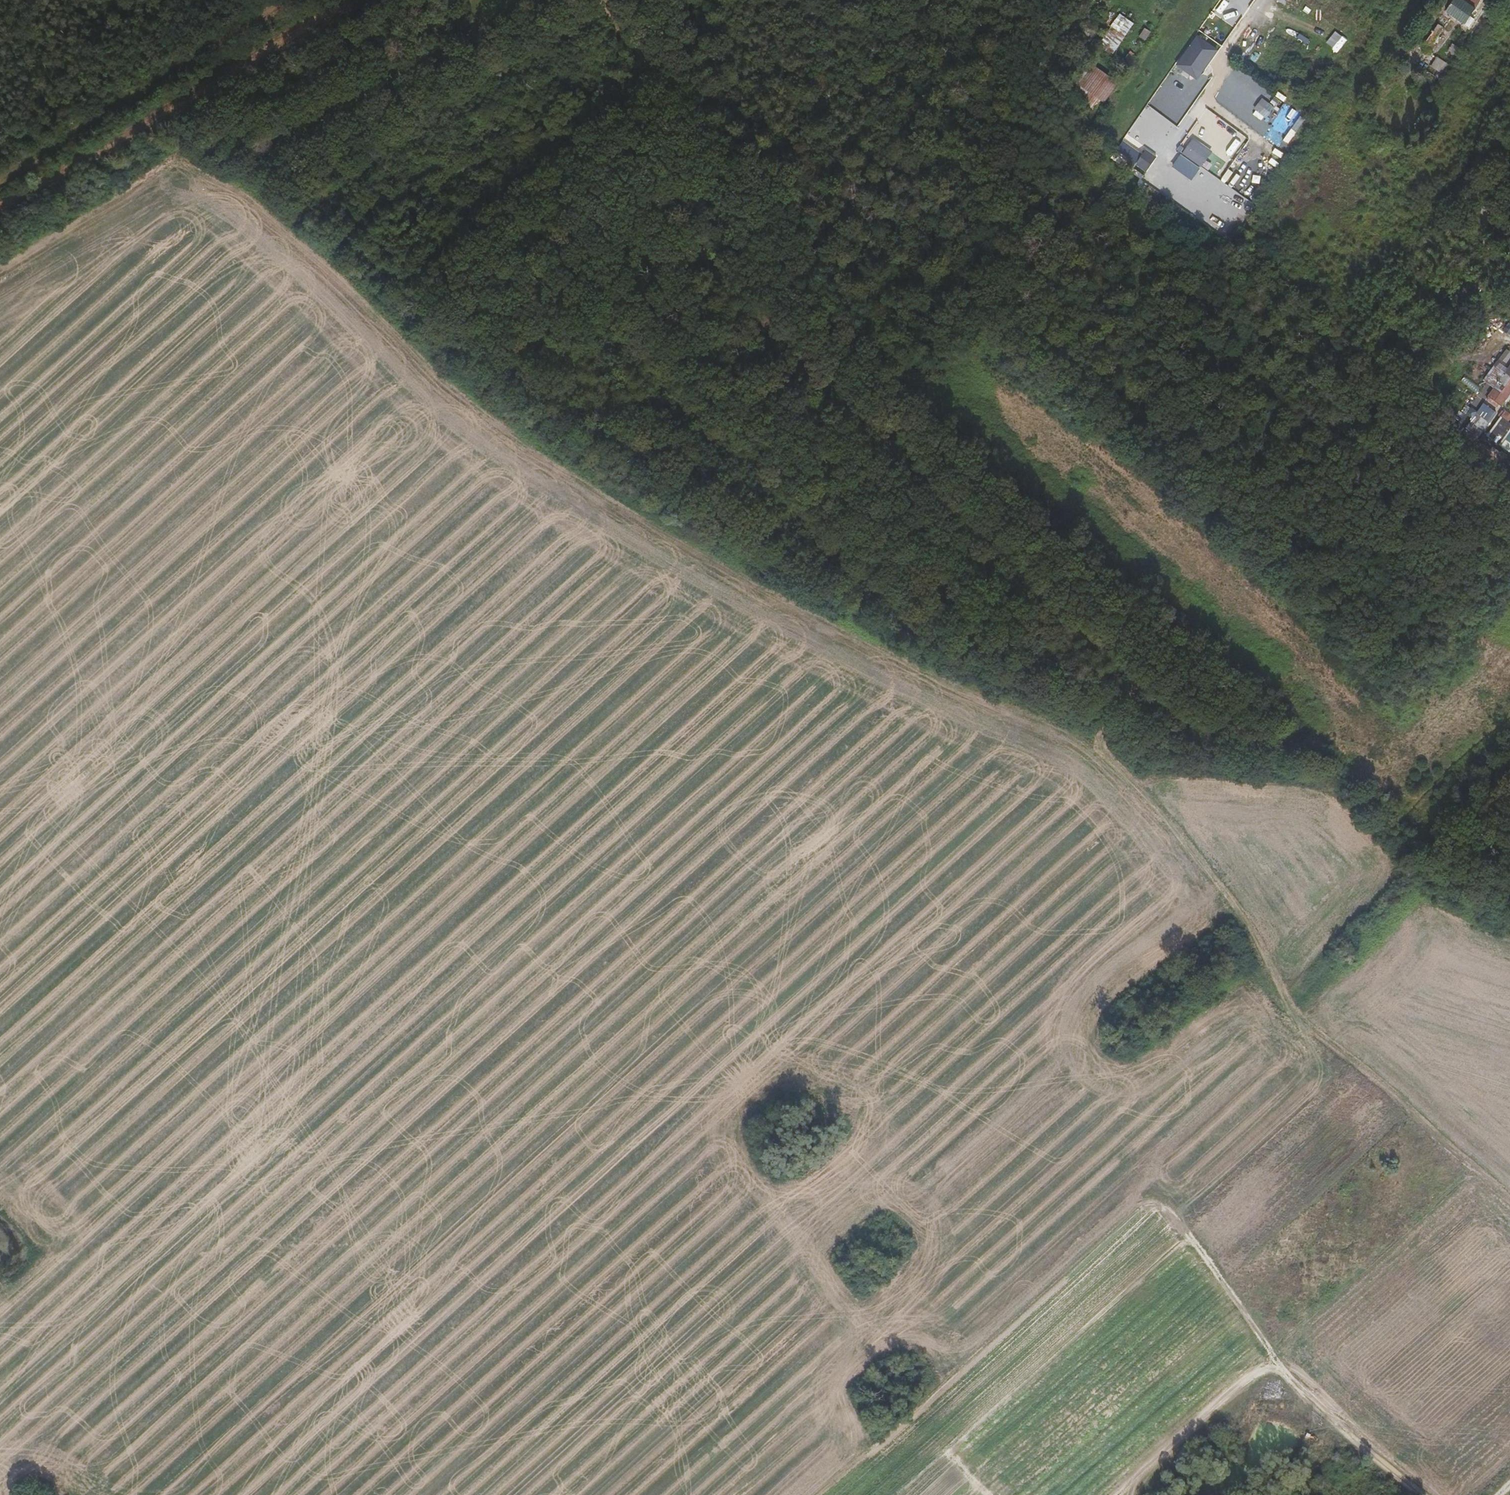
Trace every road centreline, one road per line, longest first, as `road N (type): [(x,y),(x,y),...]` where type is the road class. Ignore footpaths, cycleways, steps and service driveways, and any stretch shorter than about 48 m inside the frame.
road 1 (track): [(886,667),(1114,758),(1297,1022),(1509,1214)]
road 2 (track): [(0,214),(345,0)]
road 3 (track): [(283,0),(0,175)]
road 4 (unclassified): [(1509,151),(1486,222),(1493,253),(1509,265)]

